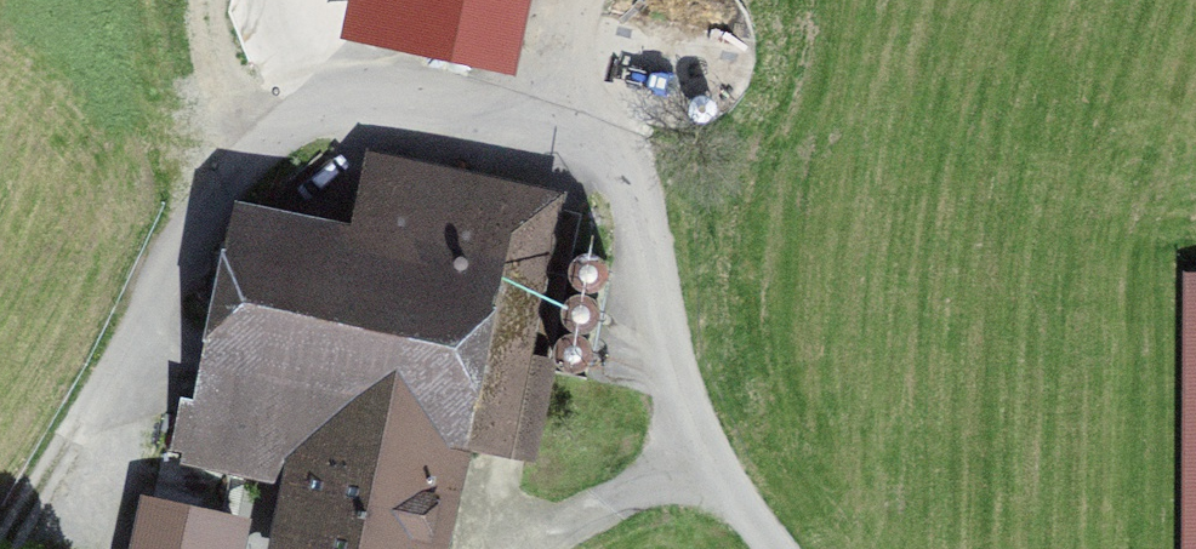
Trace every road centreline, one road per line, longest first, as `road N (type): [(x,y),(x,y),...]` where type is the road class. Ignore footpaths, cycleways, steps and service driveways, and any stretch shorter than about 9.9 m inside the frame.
road 1 (unclassified): [(6,548),(184,230),(285,125),(361,96),(447,106),(548,134),(631,196),(663,405),(698,447)]
road 2 (track): [(548,134),(574,0)]
road 3 (track): [(775,548),(698,447)]

